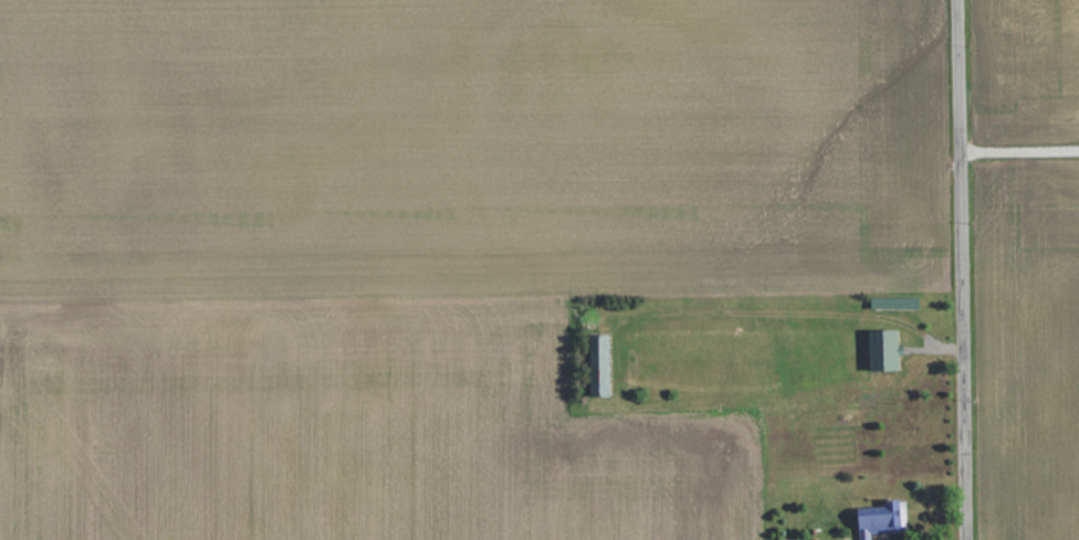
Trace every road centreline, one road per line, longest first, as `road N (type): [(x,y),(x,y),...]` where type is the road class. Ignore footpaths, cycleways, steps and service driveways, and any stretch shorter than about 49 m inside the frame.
road 1 (residential): [(968,539),(961,0)]

